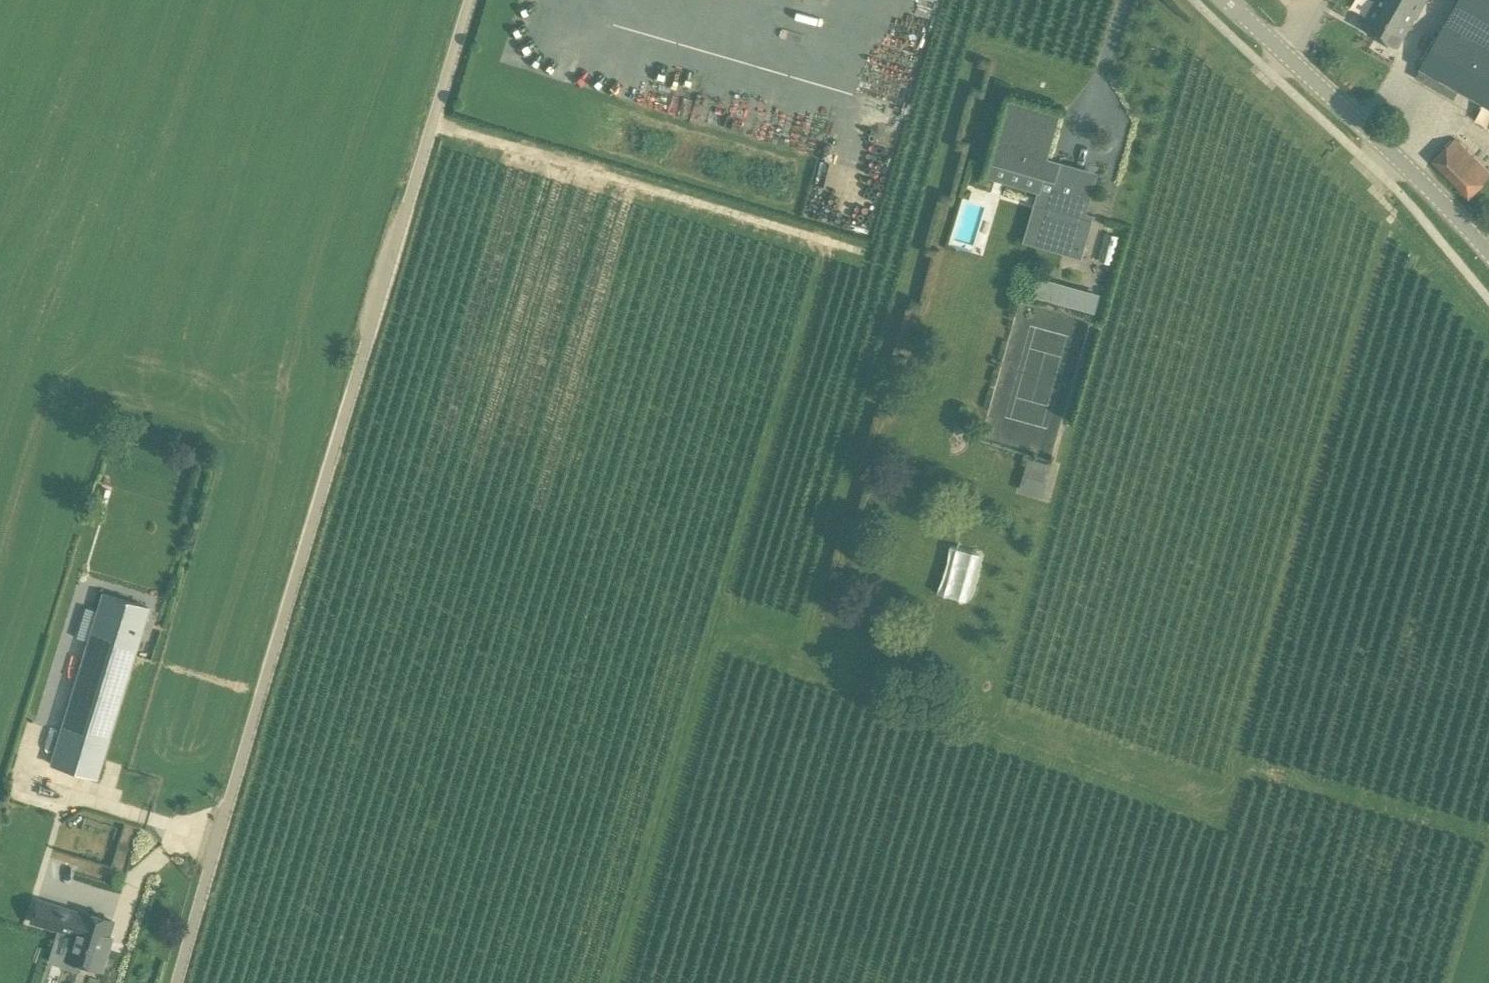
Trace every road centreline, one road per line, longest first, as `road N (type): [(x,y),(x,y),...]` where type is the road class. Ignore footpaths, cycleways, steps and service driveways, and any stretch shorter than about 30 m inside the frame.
road 1 (unclassified): [(176,982),(470,0)]
road 2 (tertiary): [(1488,253),(1228,0)]

